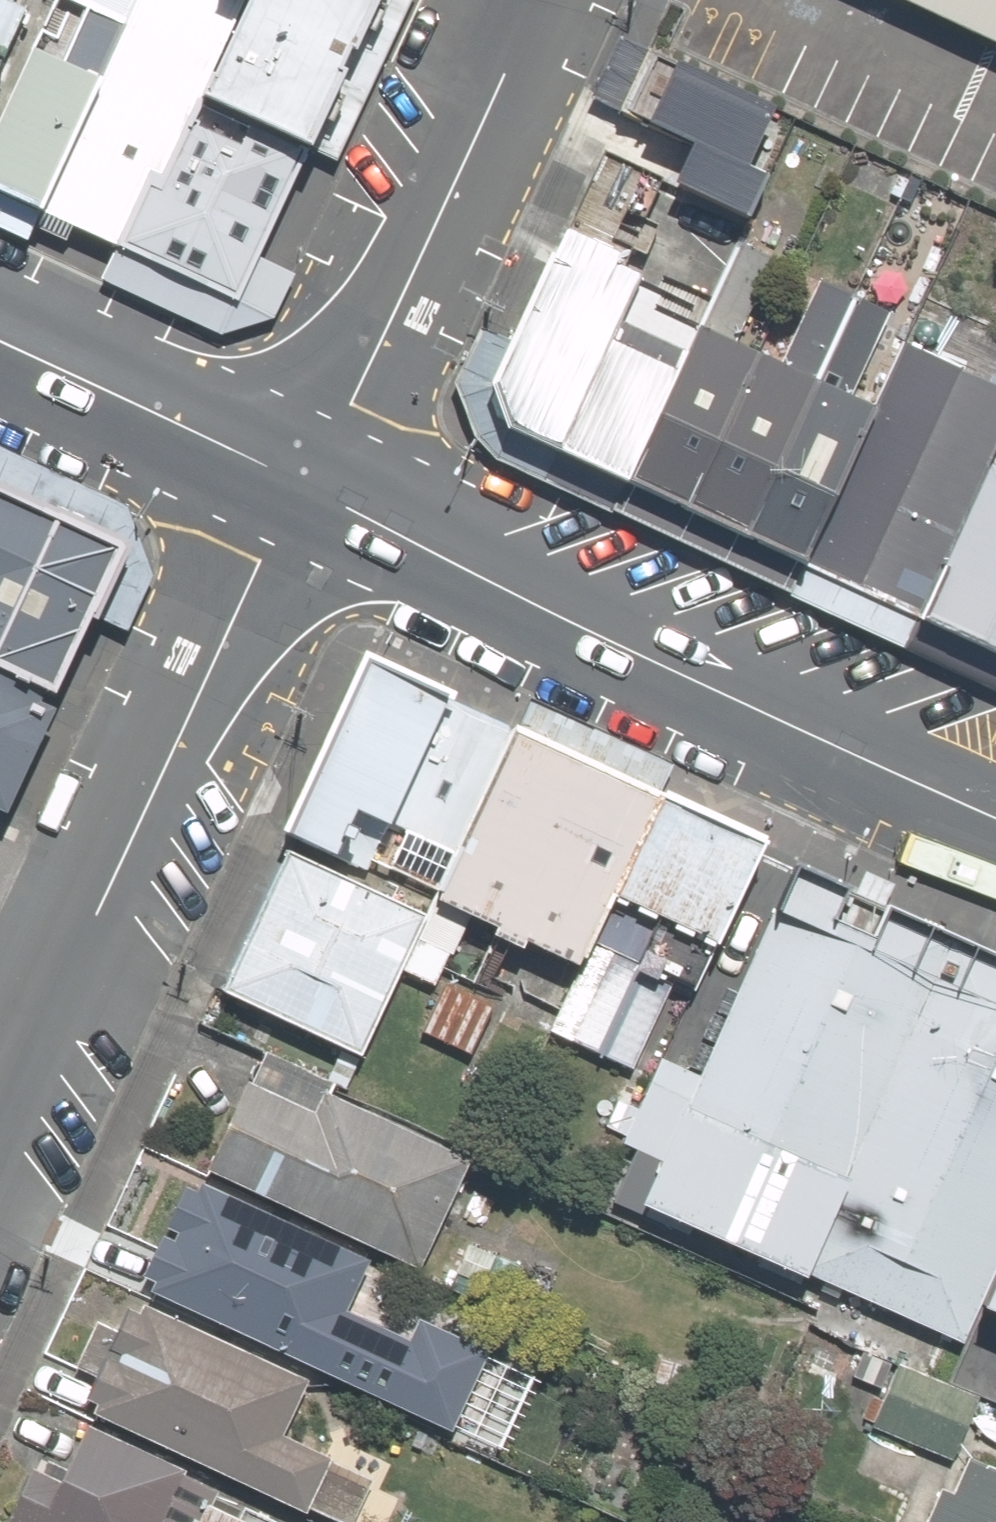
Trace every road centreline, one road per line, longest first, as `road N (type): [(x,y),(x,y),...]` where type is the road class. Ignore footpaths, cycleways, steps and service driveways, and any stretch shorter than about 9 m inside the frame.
road 1 (secondary): [(306,485),(995,815)]
road 2 (residential): [(306,485),(237,607),(0,1114)]
road 3 (residential): [(520,0),(350,405),(306,485)]
road 4 (secondary): [(0,342),(306,485)]

